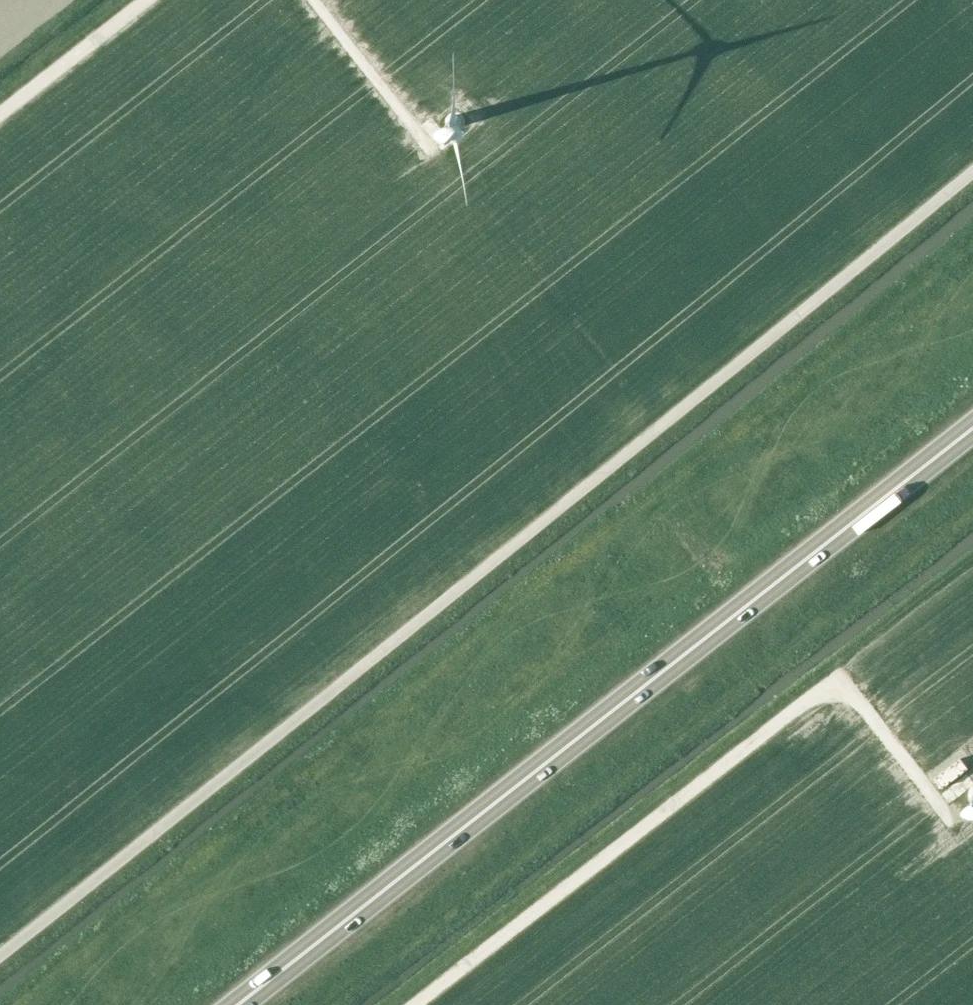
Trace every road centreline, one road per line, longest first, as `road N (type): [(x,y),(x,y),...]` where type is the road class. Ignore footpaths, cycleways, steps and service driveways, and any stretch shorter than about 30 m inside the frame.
road 1 (trunk): [(232,1004),(972,426)]
road 2 (unclassified): [(416,1004),(820,692),(860,696),(961,805)]

